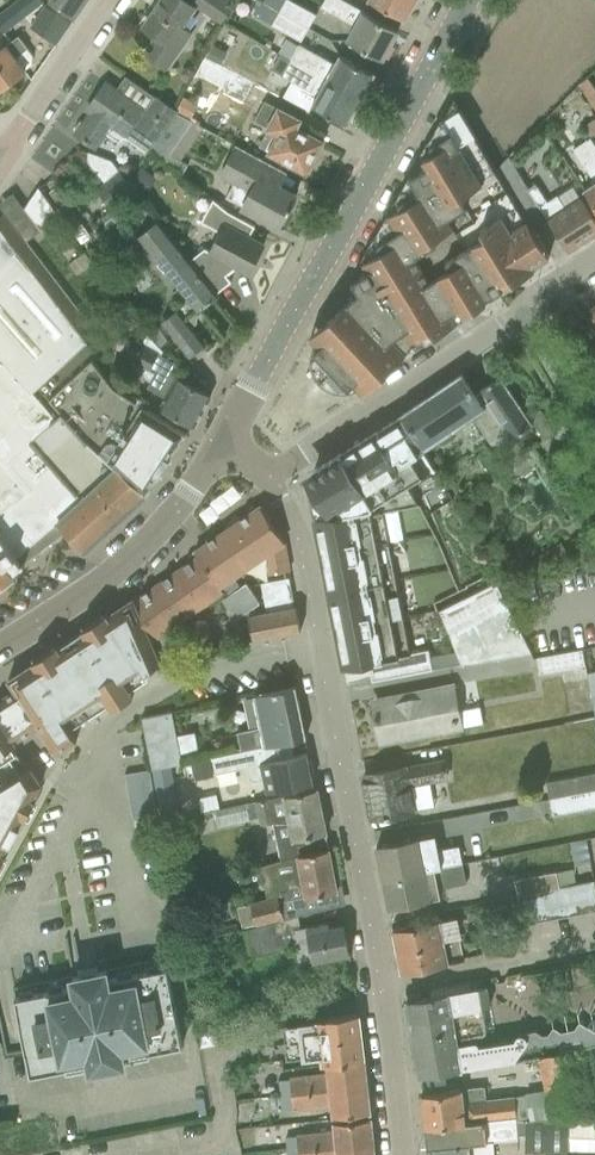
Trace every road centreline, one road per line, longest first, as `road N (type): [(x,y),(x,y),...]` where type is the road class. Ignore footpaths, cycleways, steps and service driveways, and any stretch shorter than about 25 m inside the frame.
road 1 (residential): [(401,1154),(372,925),(303,551),(265,474)]
road 2 (tertiary): [(224,444),(467,0)]
road 3 (tertiary): [(0,648),(111,576),(184,501),(224,444)]
road 4 (residential): [(265,474),(524,312)]
road 5 (residential): [(0,158),(108,0)]
road 6 (residential): [(524,312),(573,396),(594,459)]

